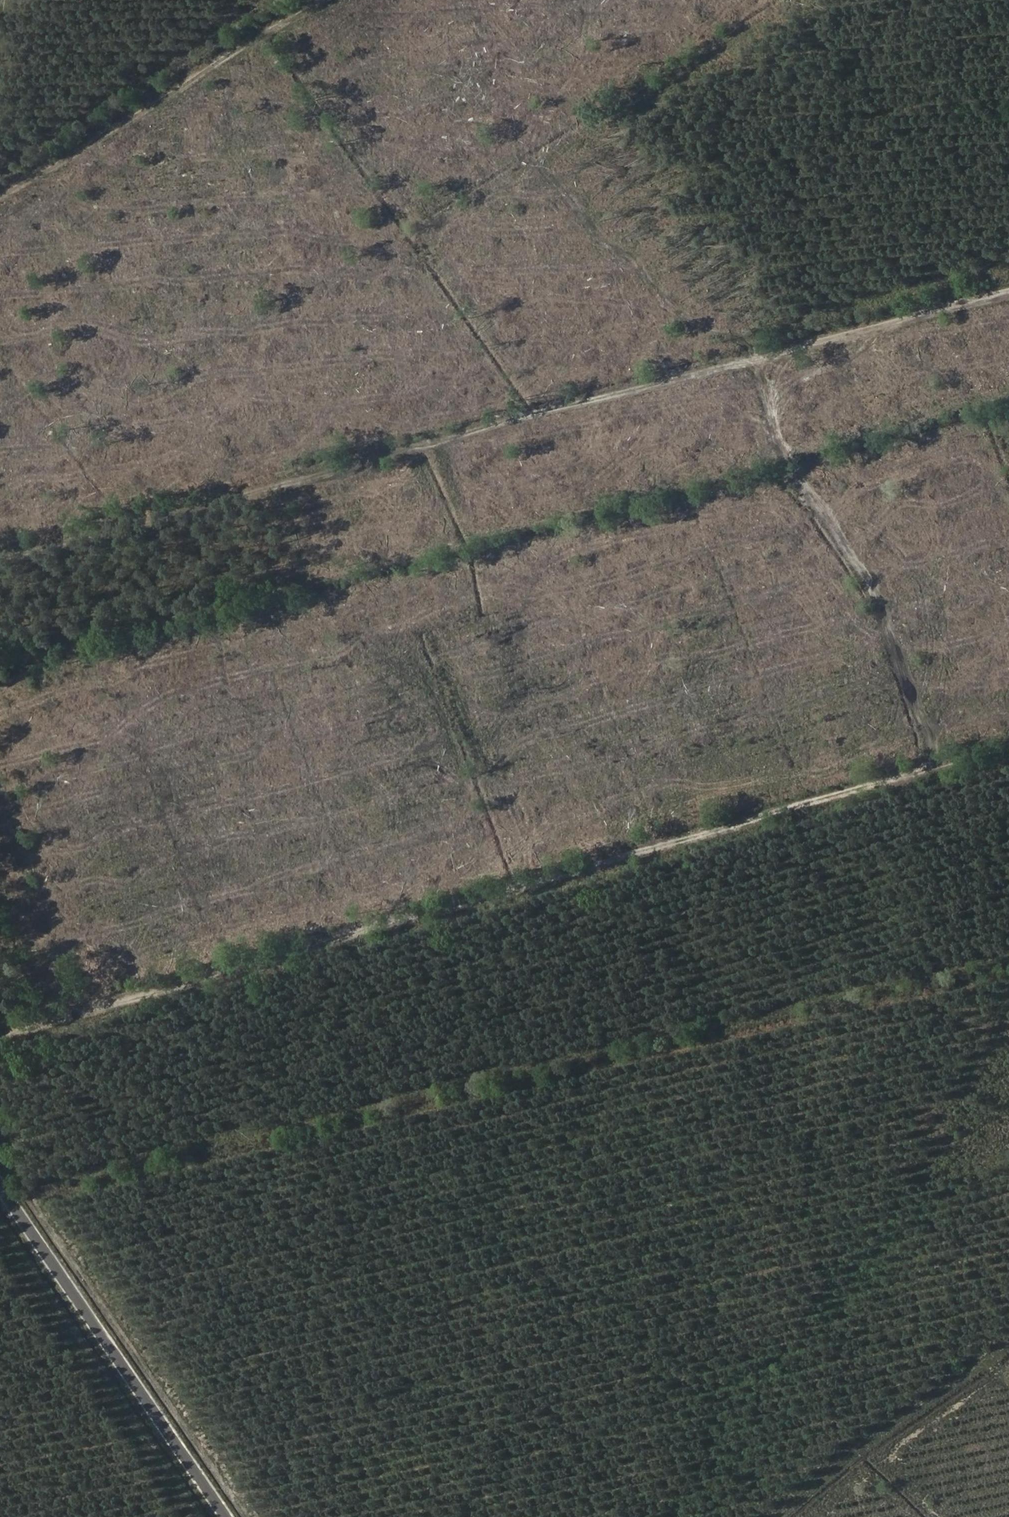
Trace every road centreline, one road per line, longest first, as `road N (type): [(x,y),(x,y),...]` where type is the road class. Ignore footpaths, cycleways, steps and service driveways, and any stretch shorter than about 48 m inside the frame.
road 1 (track): [(0,1038),(1008,748)]
road 2 (tertiary): [(231,1516),(0,1182)]

